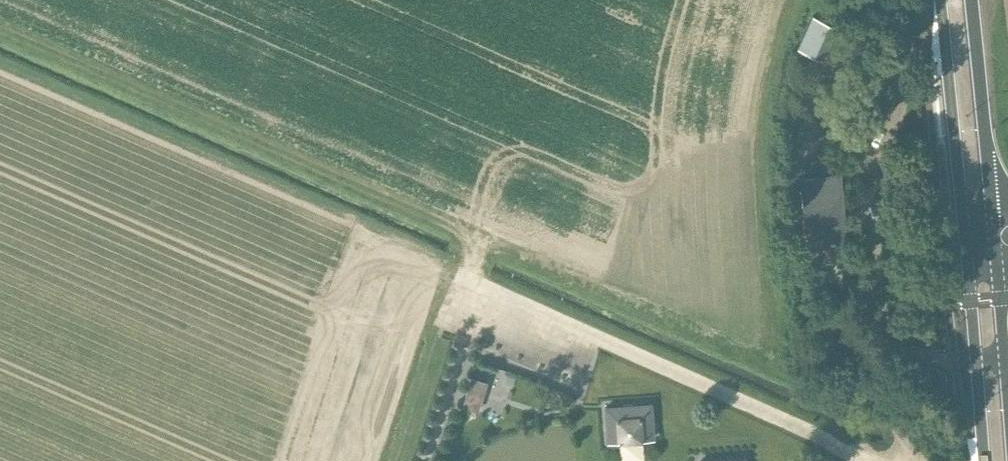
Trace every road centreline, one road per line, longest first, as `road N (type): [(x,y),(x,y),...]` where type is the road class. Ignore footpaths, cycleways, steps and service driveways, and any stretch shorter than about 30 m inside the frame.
road 1 (track): [(0,29),(865,410),(897,430),(915,460)]
road 2 (tertiary): [(941,0),(964,238)]
road 3 (secondary): [(964,238),(983,460)]
road 4 (tertiary): [(992,220),(970,0)]
road 5 (secondary): [(1007,406),(995,254)]
road 6 (track): [(400,242),(474,282),(477,237)]

